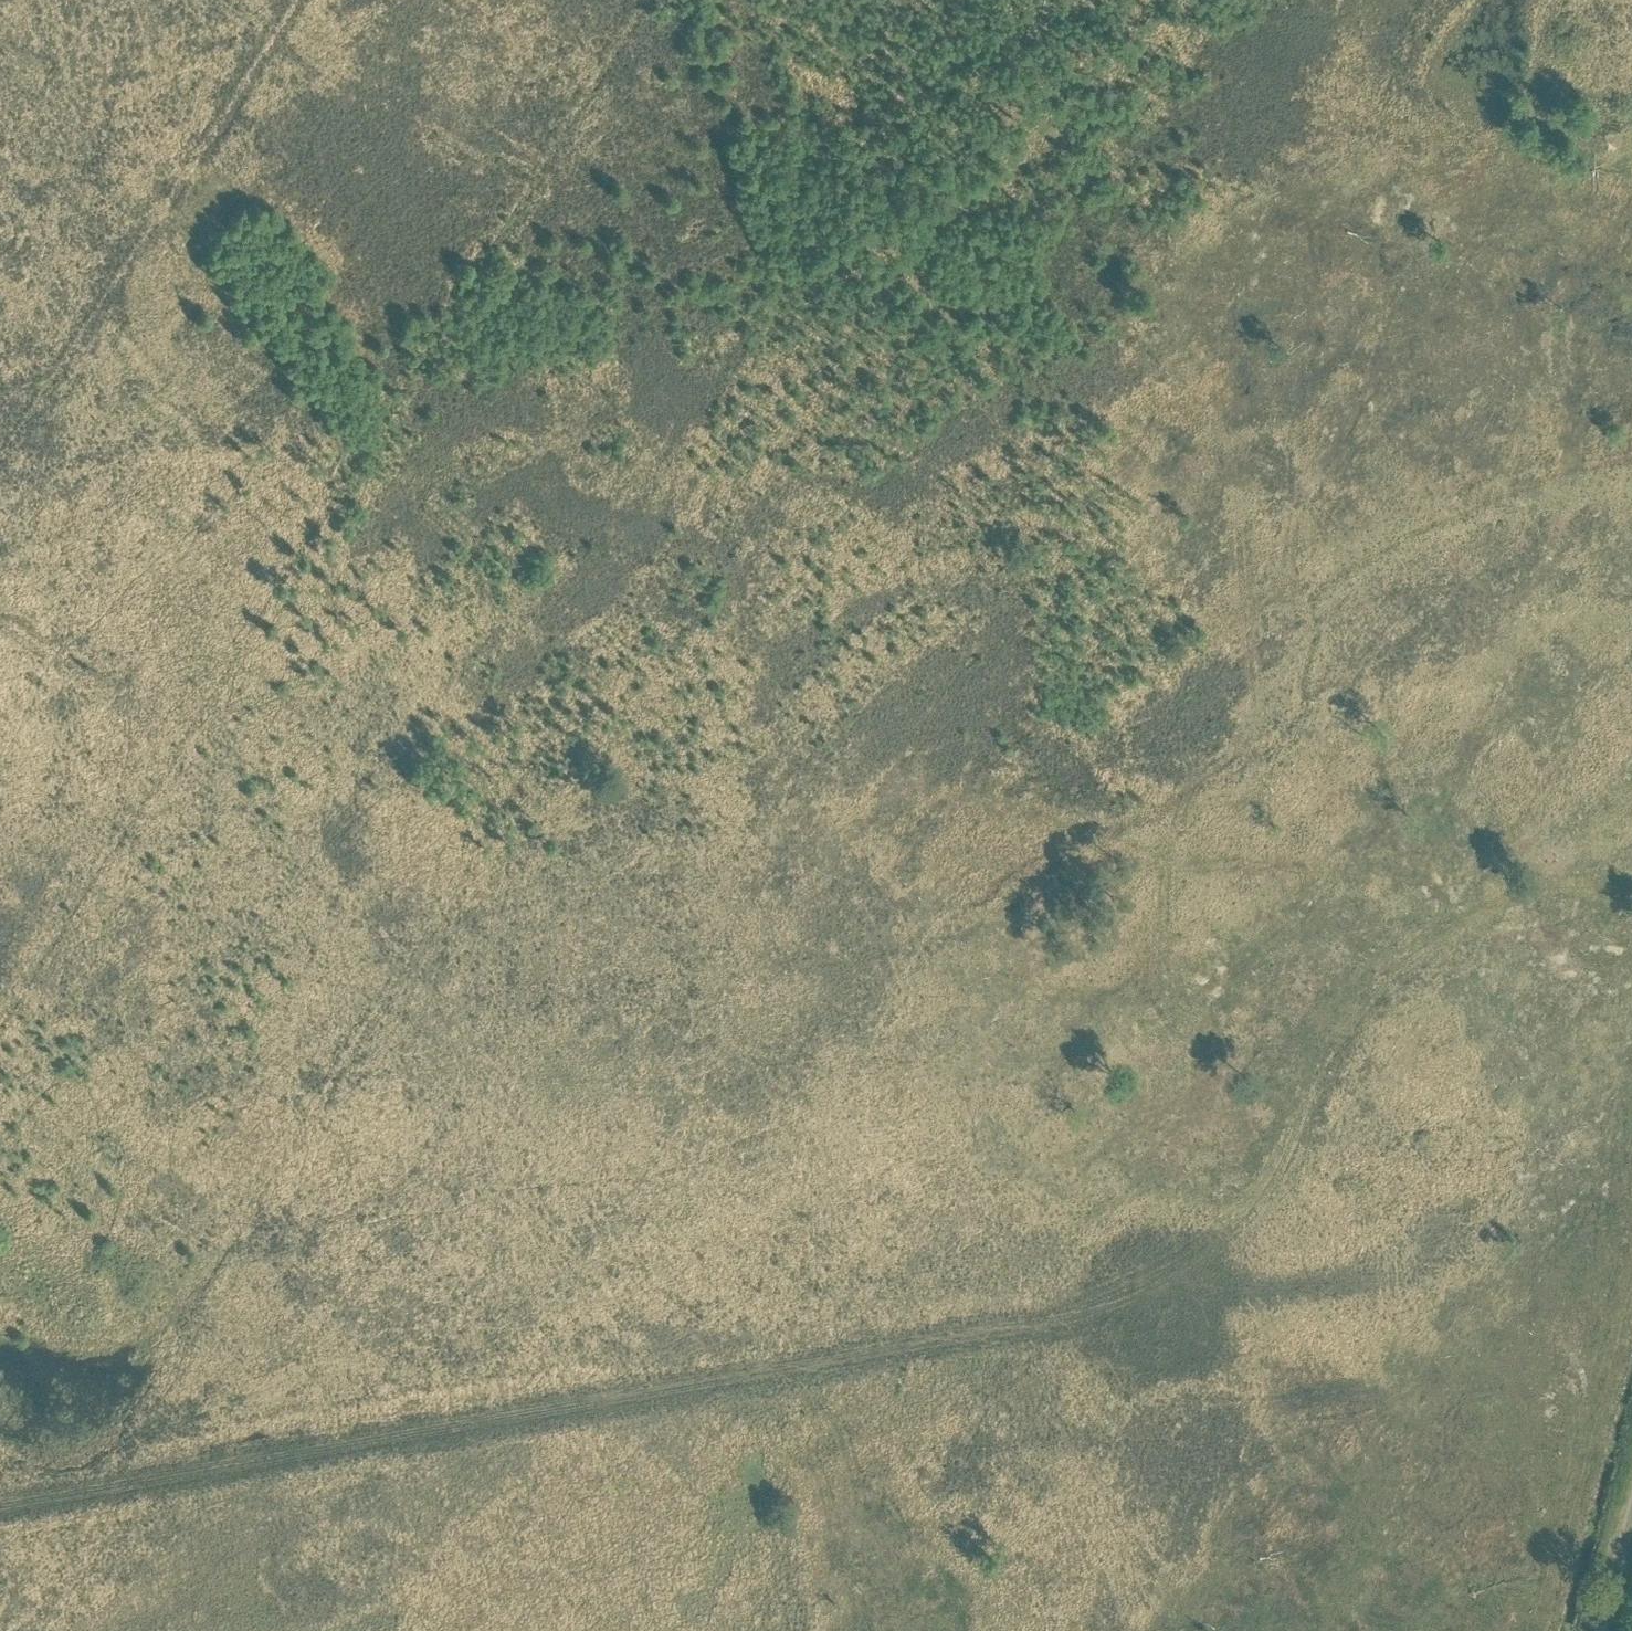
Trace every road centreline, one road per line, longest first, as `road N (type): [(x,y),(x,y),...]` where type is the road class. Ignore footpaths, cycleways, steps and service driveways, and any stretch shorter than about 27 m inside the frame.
road 1 (track): [(1600,1630),(1631,1515)]

